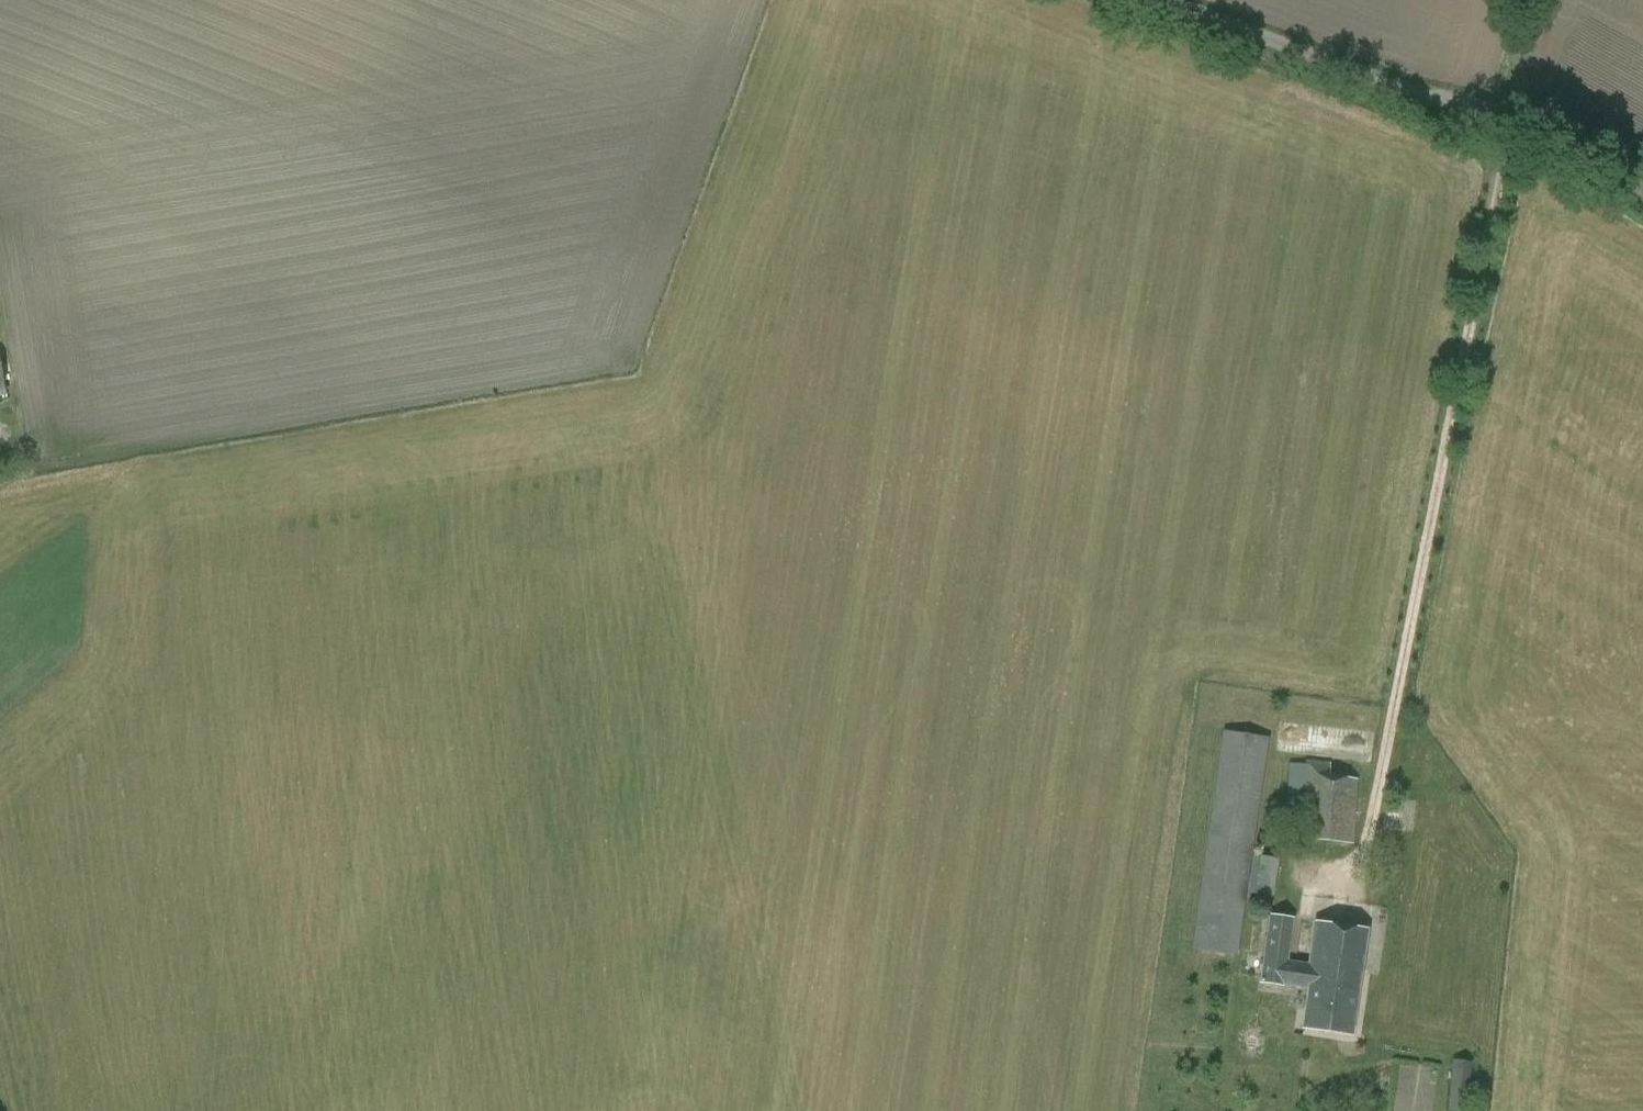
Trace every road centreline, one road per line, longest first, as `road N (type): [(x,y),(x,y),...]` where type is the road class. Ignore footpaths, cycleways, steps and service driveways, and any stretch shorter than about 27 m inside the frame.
road 1 (unclassified): [(1107,0),(1504,150),(1510,124),(1642,197)]

